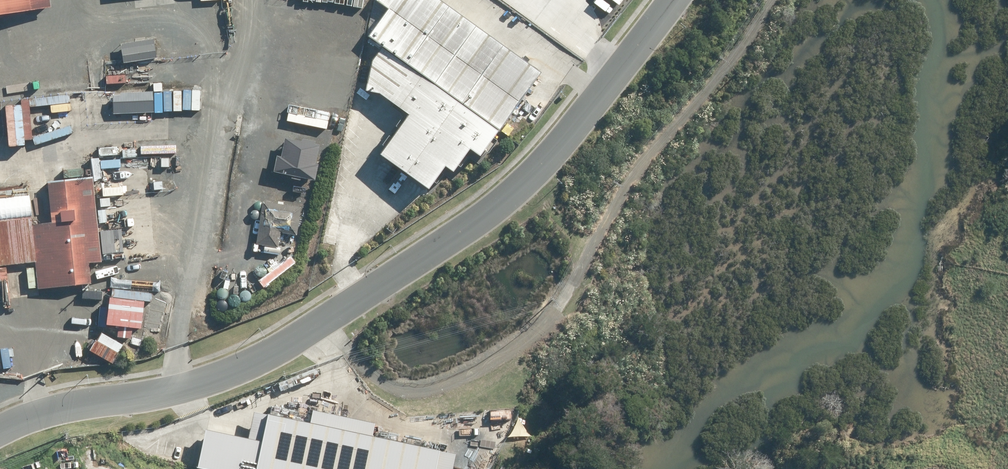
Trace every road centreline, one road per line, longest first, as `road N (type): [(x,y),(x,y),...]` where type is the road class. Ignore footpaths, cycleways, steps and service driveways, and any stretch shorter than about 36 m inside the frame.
road 1 (unclassified): [(665,0),(568,128),(506,195),(456,232),(247,362),(193,383),(46,411),(0,434)]
road 2 (track): [(768,0),(635,170),(549,313),(512,353),(460,380),(410,390),(378,380),(326,316)]

